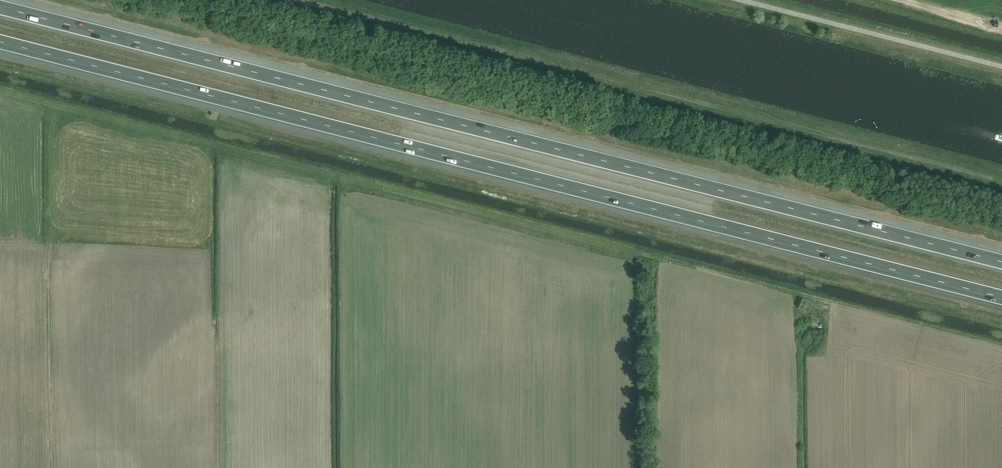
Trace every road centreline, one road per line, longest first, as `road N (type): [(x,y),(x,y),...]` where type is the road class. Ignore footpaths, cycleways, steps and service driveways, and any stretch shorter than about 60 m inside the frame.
road 1 (motorway): [(0,40),(1001,295)]
road 2 (motorway): [(1001,258),(0,3)]

